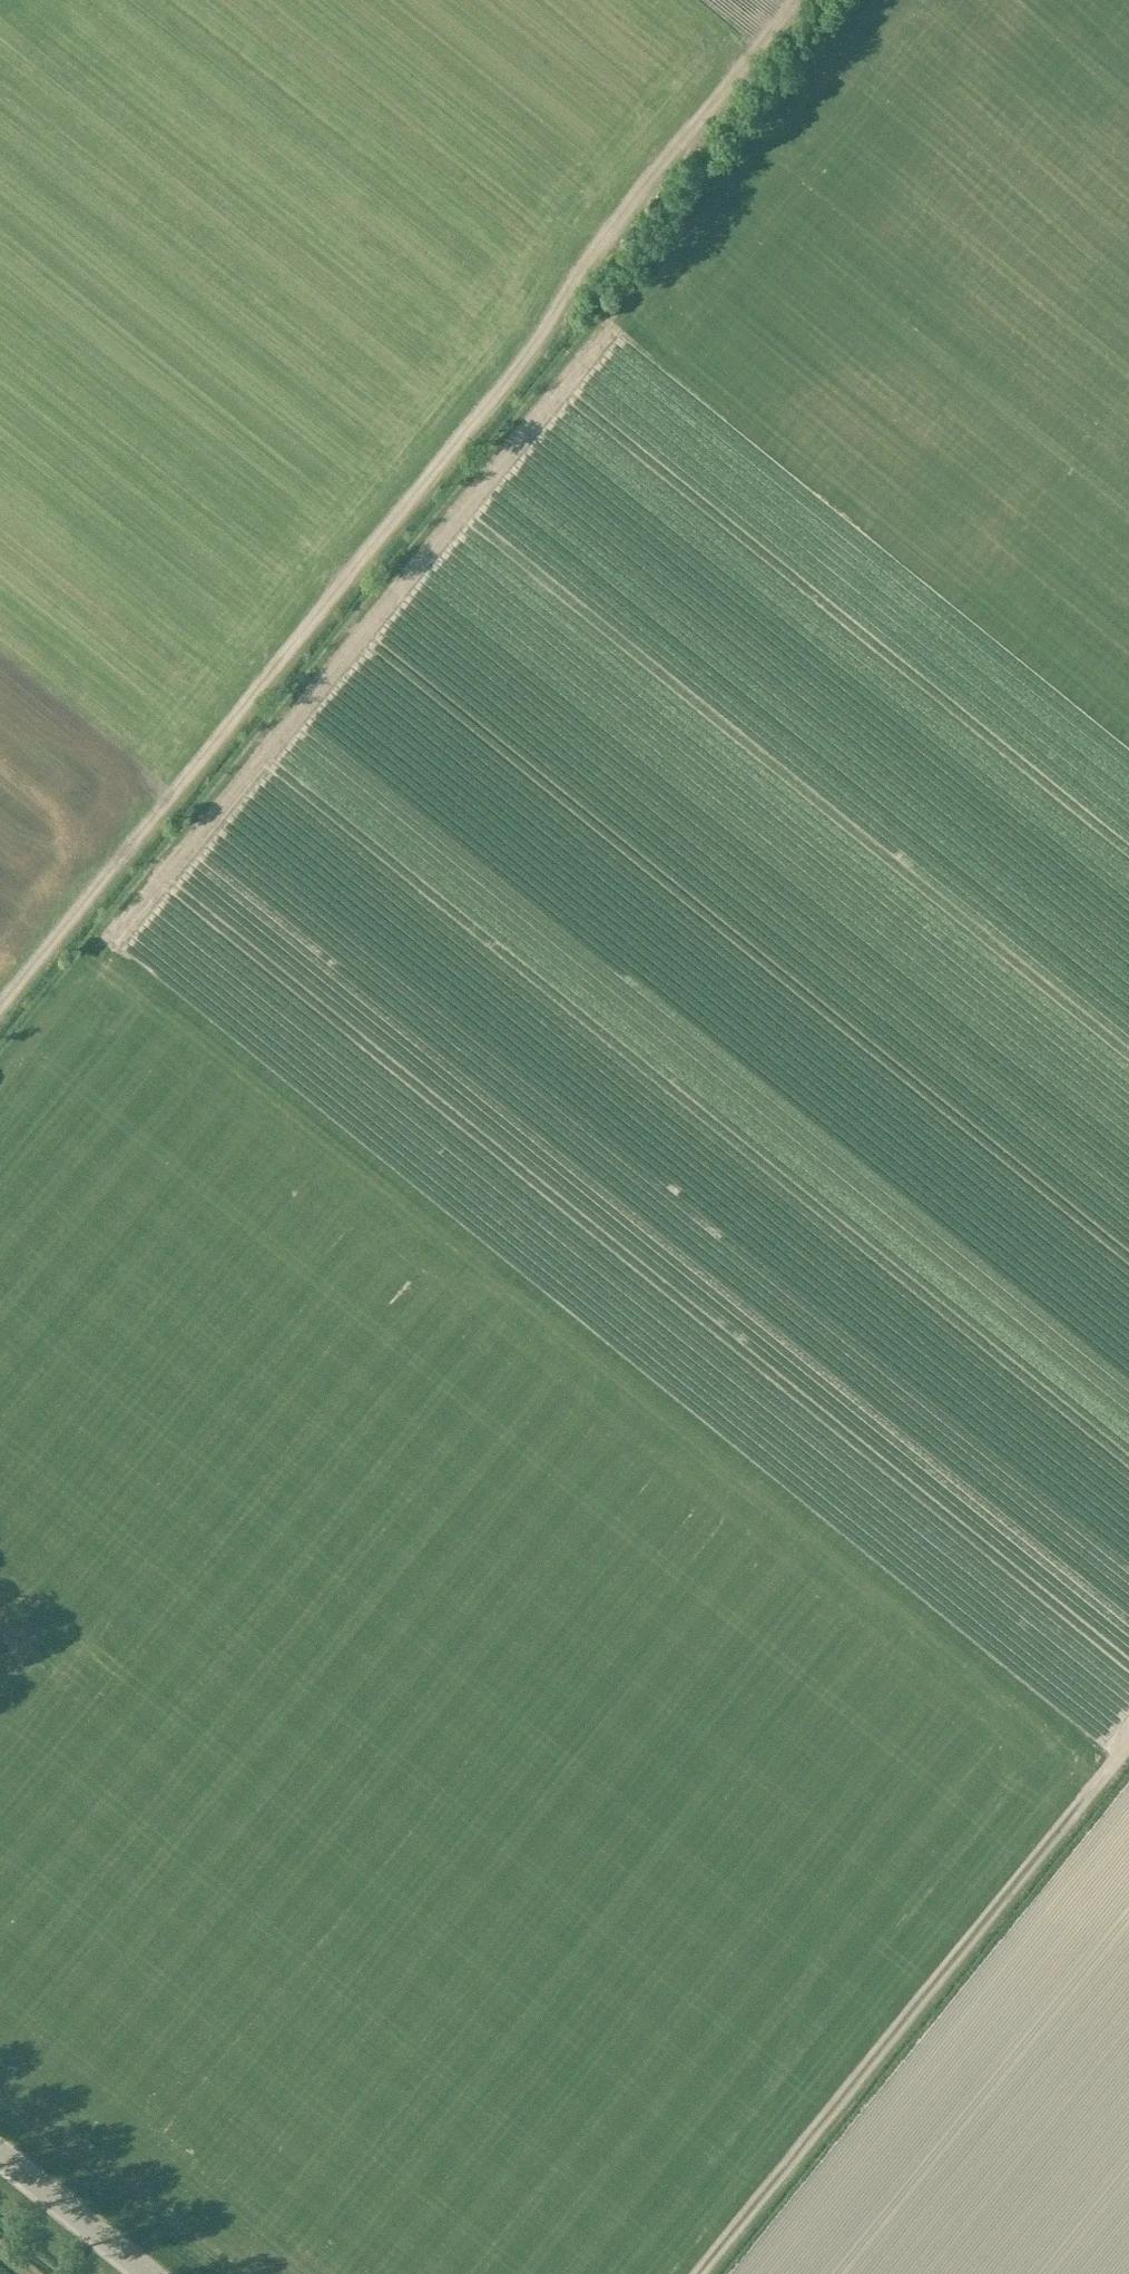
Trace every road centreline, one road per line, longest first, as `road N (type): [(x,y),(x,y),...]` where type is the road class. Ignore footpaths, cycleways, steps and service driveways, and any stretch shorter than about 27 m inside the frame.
road 1 (secondary): [(147,2273),(0,2155)]

